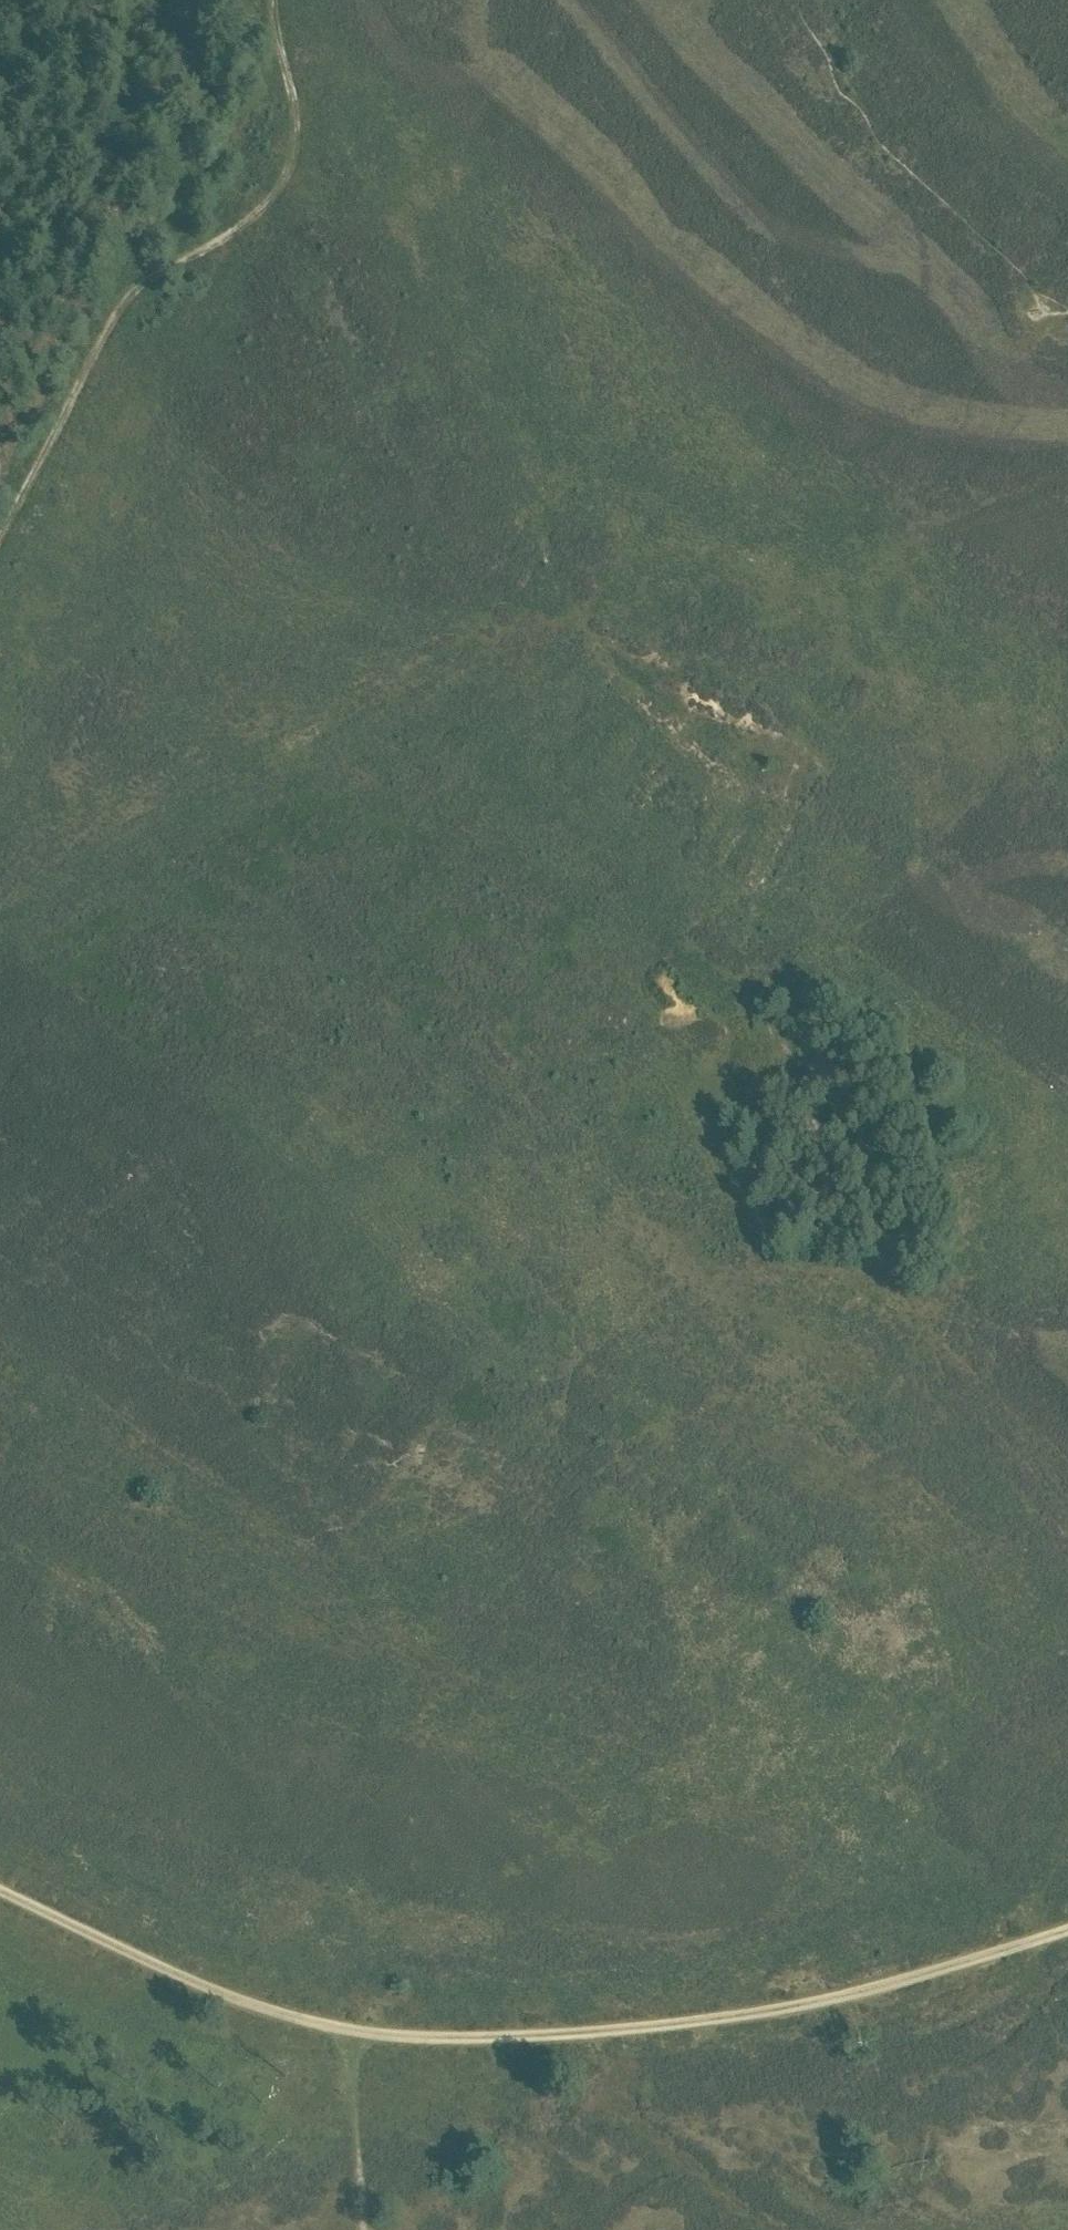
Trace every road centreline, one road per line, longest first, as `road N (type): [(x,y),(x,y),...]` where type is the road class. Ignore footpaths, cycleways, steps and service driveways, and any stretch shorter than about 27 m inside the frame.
road 1 (track): [(0,1890),(216,1994),(349,2031),(413,2039),(725,2019),(873,1991),(1067,1933)]
road 2 (track): [(0,538),(140,287),(222,237),(280,185),(297,147),(272,0)]

